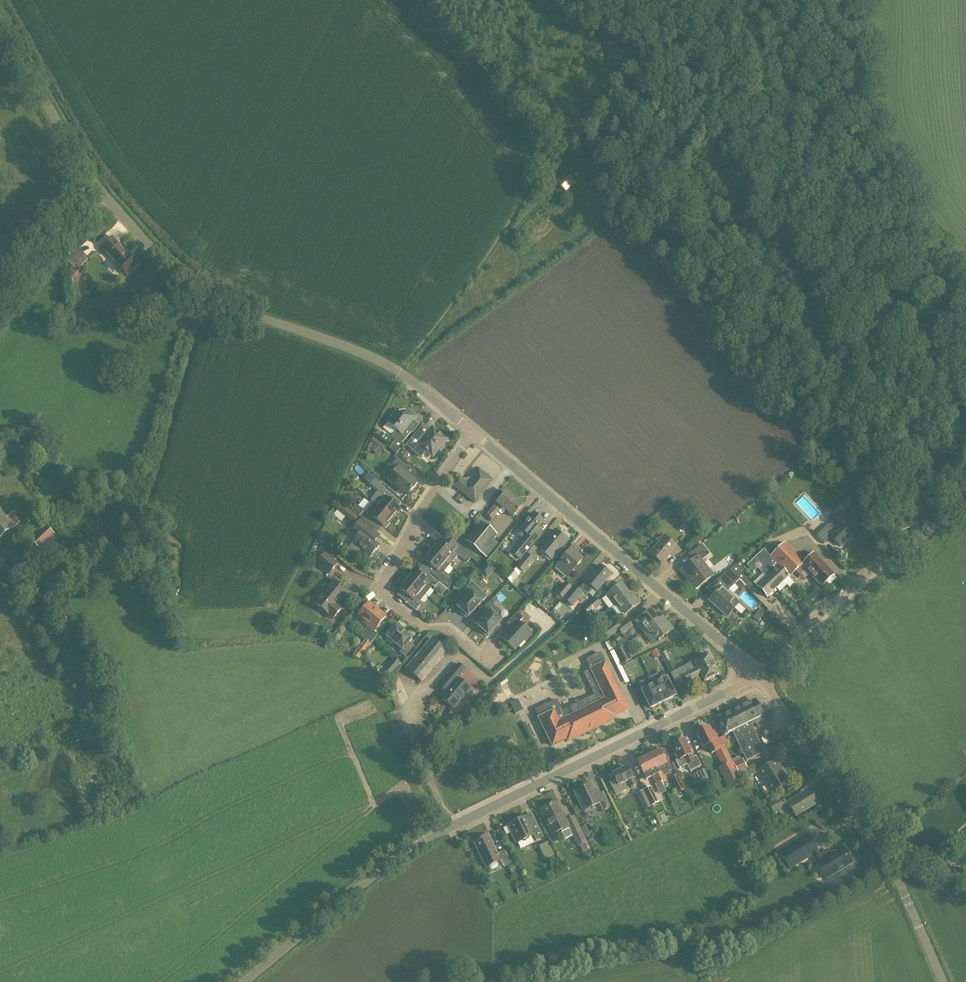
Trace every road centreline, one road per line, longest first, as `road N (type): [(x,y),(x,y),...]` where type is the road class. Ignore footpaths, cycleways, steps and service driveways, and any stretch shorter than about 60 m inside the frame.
road 1 (tertiary): [(248,981),(424,841),(758,676)]
road 2 (tertiary): [(473,431),(402,373),(186,283),(94,179)]
road 3 (tertiary): [(758,676),(473,431)]
road 4 (residential): [(491,668),(445,629),(426,630),(378,592),(473,431)]
road 5 (residential): [(914,915),(895,874),(758,676)]
road 6 (tertiary): [(758,676),(965,490)]
road 7 (tertiary): [(94,179),(0,21)]
road 8 (unclassified): [(0,299),(94,179)]

